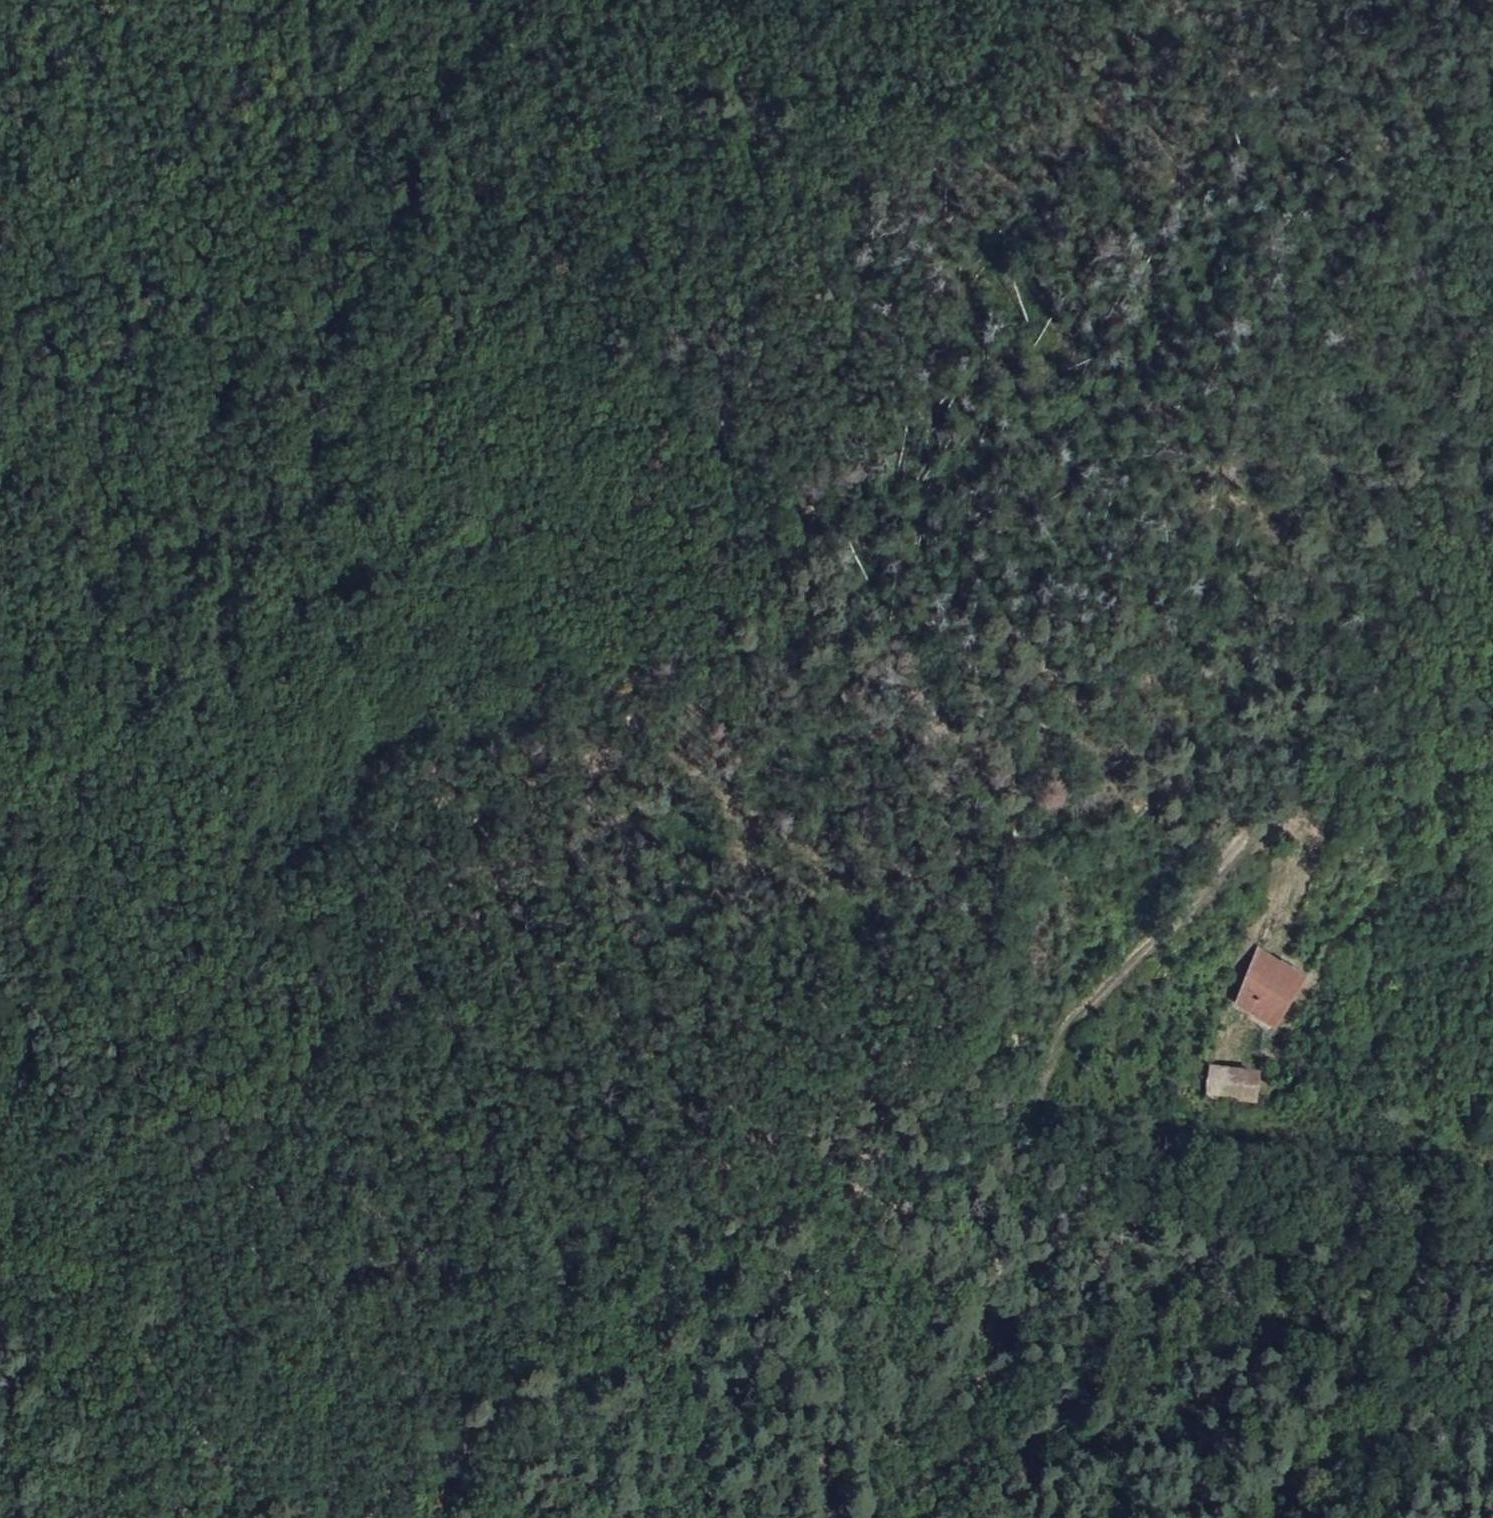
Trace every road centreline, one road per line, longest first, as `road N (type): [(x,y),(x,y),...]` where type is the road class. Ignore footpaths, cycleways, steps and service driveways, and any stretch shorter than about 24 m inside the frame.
road 1 (track): [(0,712),(25,766),(183,1017),(254,1204),(264,1343),(251,1423),(214,1517)]
road 2 (track): [(1010,1089),(971,1517)]
road 3 (track): [(1258,830),(1010,1089)]

